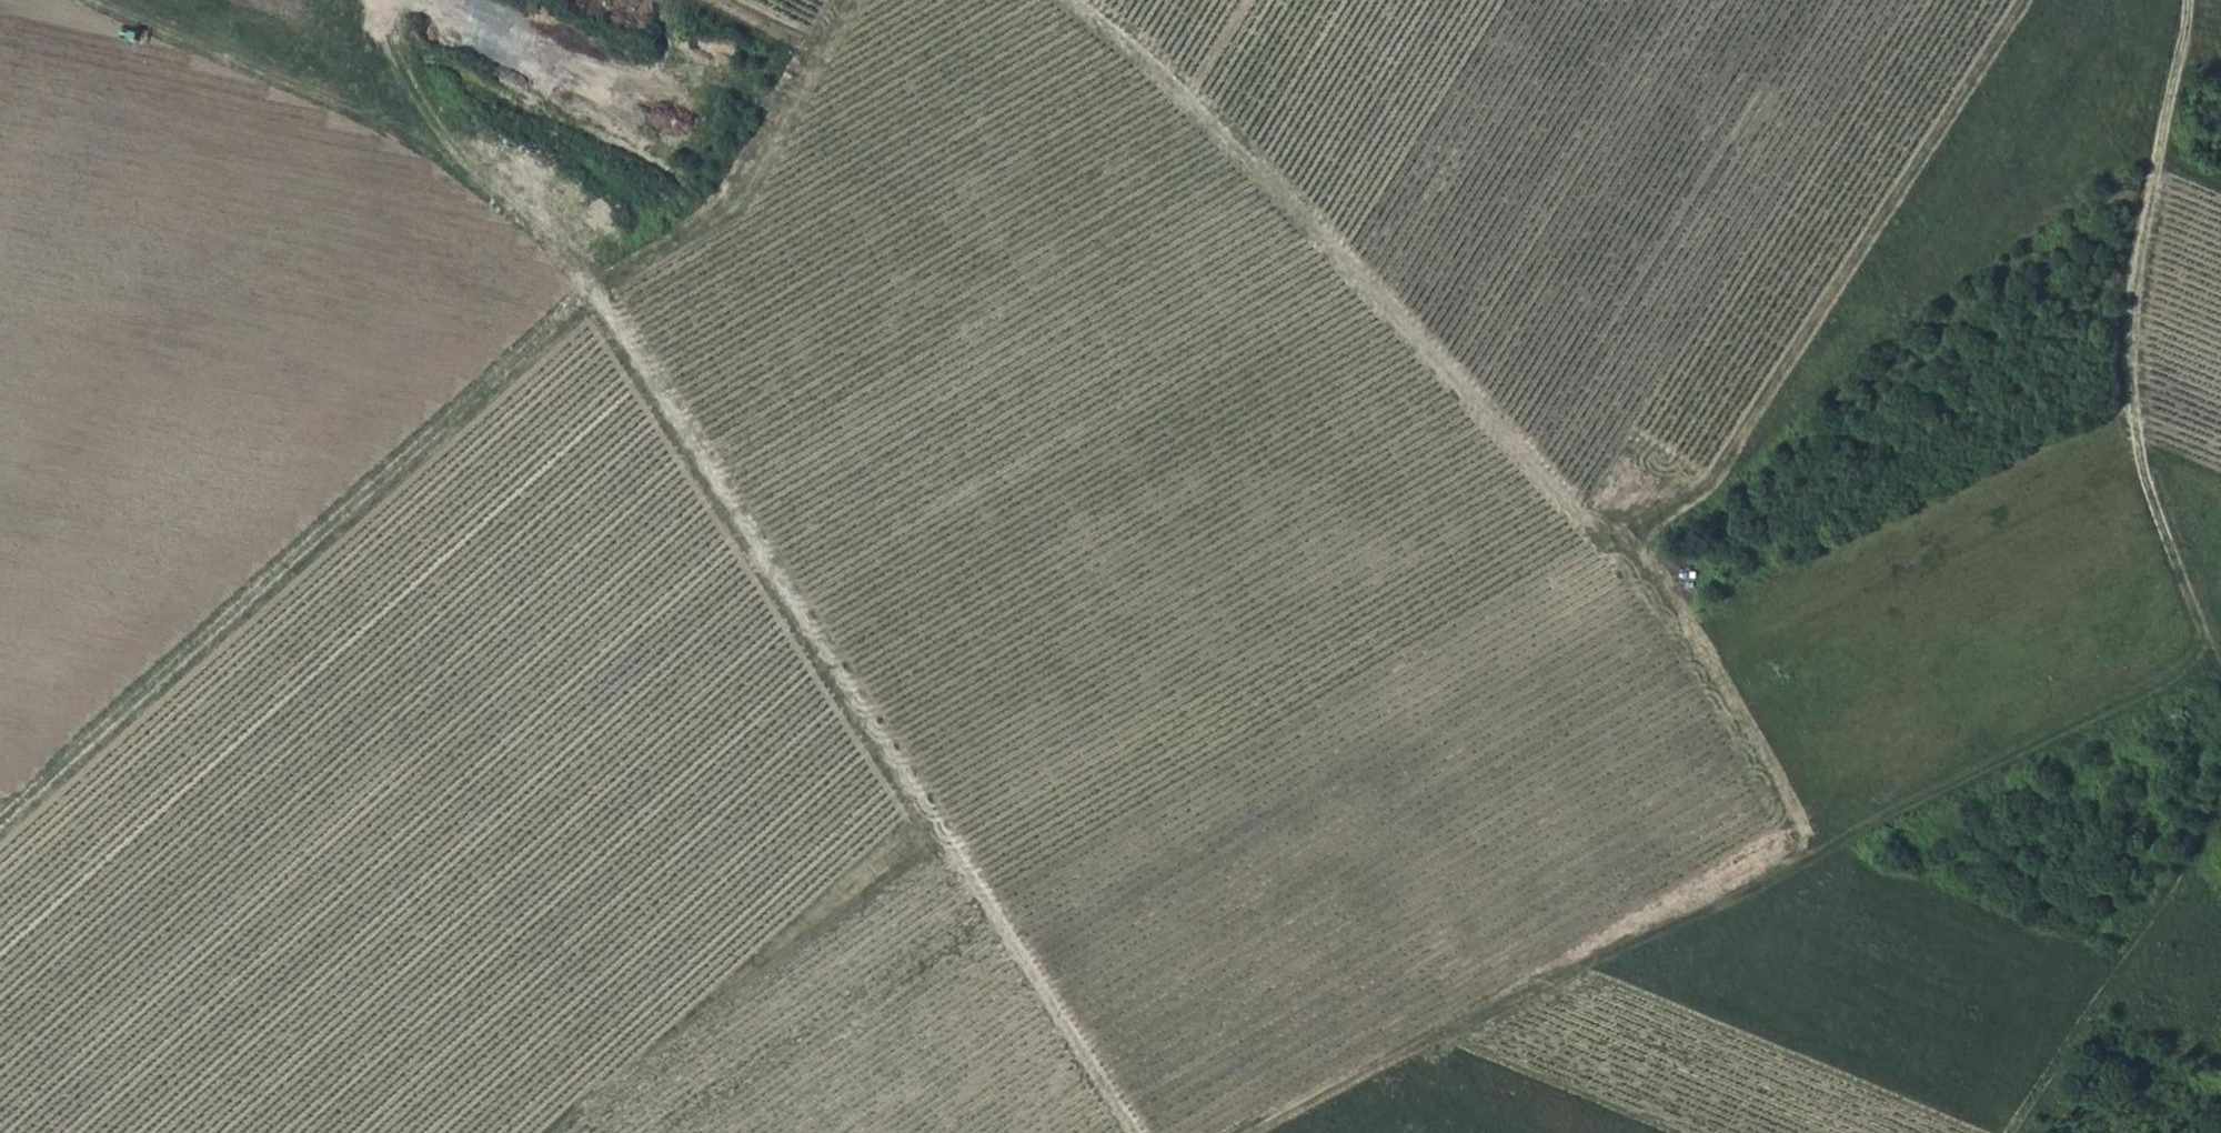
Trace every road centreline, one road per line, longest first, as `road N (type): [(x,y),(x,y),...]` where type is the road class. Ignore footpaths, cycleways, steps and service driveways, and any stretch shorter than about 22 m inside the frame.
road 1 (track): [(1252,1132),(2215,664),(2127,392),(2188,0)]
road 2 (track): [(376,0),(393,67),(467,193),(603,304),(1130,1132)]
road 3 (track): [(2220,808),(2010,1132)]

